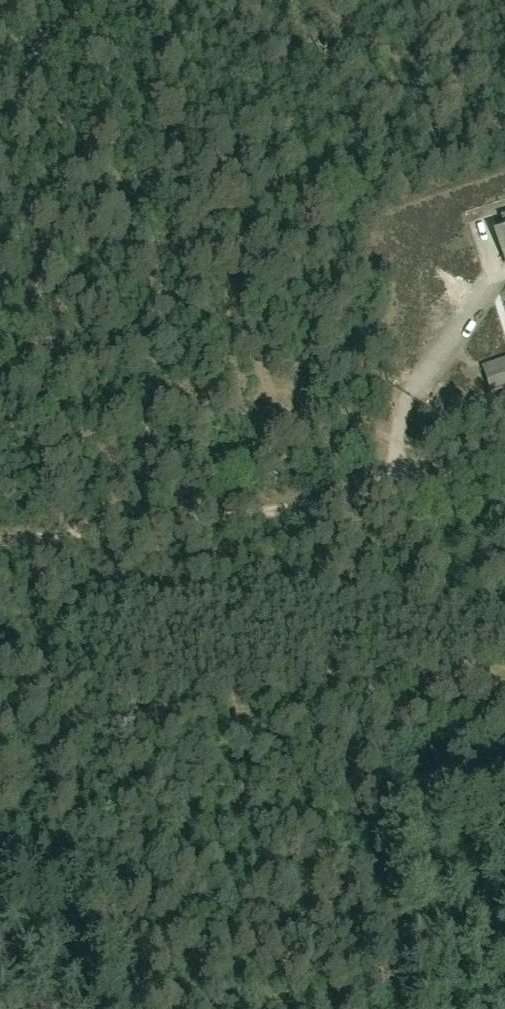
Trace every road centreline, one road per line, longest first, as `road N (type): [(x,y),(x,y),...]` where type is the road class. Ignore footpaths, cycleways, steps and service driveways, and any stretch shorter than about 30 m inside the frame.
road 1 (track): [(504,646),(314,691),(170,712)]
road 2 (track): [(489,278),(401,411),(394,451),(400,475),(420,488)]
road 3 (unclassified): [(504,465),(308,504)]
road 4 (track): [(308,504),(138,526)]
road 5 (track): [(138,526),(0,544)]

